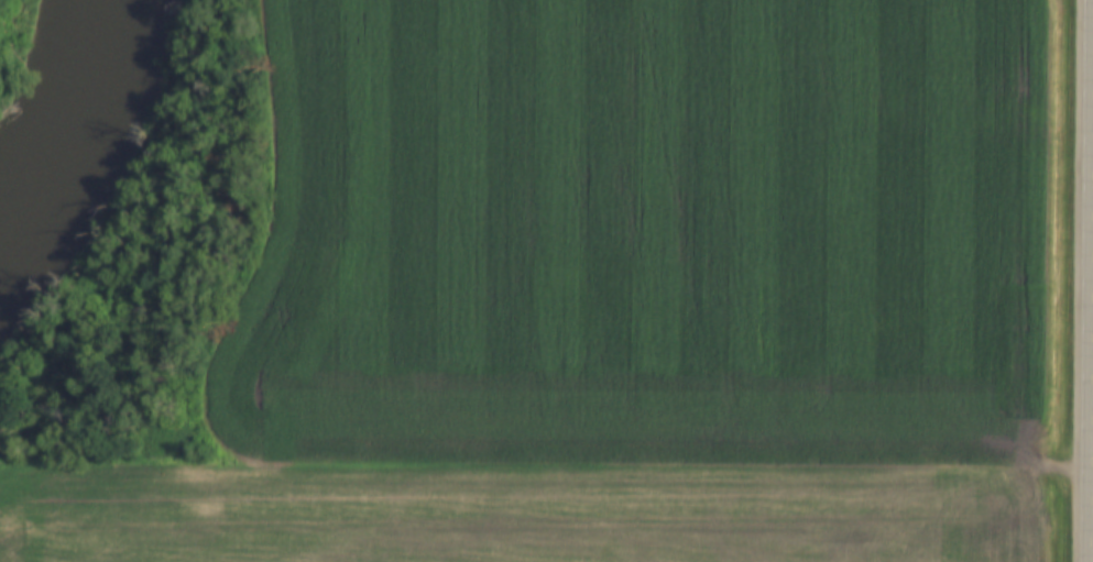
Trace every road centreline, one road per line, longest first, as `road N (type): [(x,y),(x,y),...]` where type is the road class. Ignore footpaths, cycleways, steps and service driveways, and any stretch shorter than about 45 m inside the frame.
road 1 (primary): [(1086,561),(1088,0)]

